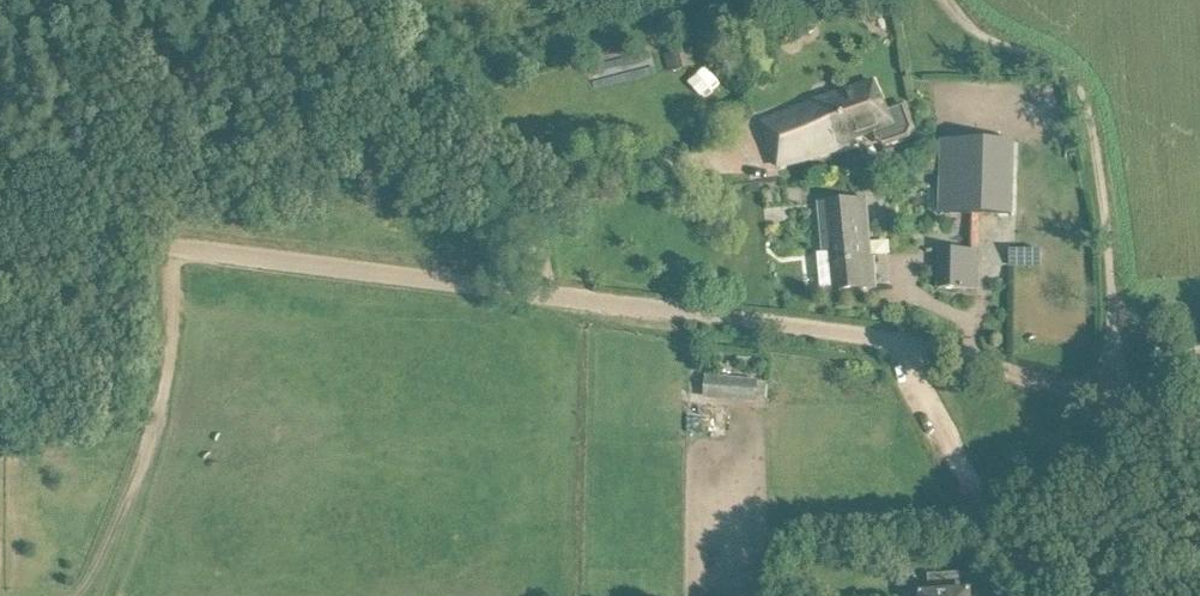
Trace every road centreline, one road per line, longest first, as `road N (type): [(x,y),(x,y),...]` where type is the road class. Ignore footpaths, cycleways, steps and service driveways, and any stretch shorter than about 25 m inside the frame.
road 1 (unclassified): [(1010,371),(811,328),(0,227)]
road 2 (track): [(1042,595),(892,341)]
road 3 (track): [(1199,447),(1010,371)]

